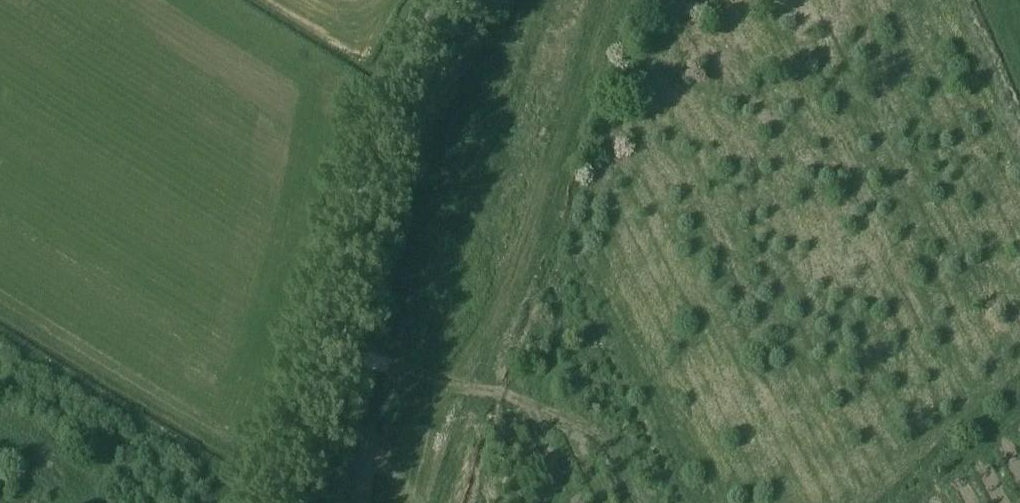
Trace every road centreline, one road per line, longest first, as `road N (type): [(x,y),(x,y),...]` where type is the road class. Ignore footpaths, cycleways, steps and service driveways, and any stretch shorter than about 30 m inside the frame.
road 1 (unclassified): [(273,502),(379,164),(446,0)]
road 2 (track): [(467,383),(611,0)]
road 3 (track): [(550,502),(558,478),(521,404),(467,383),(430,502)]

